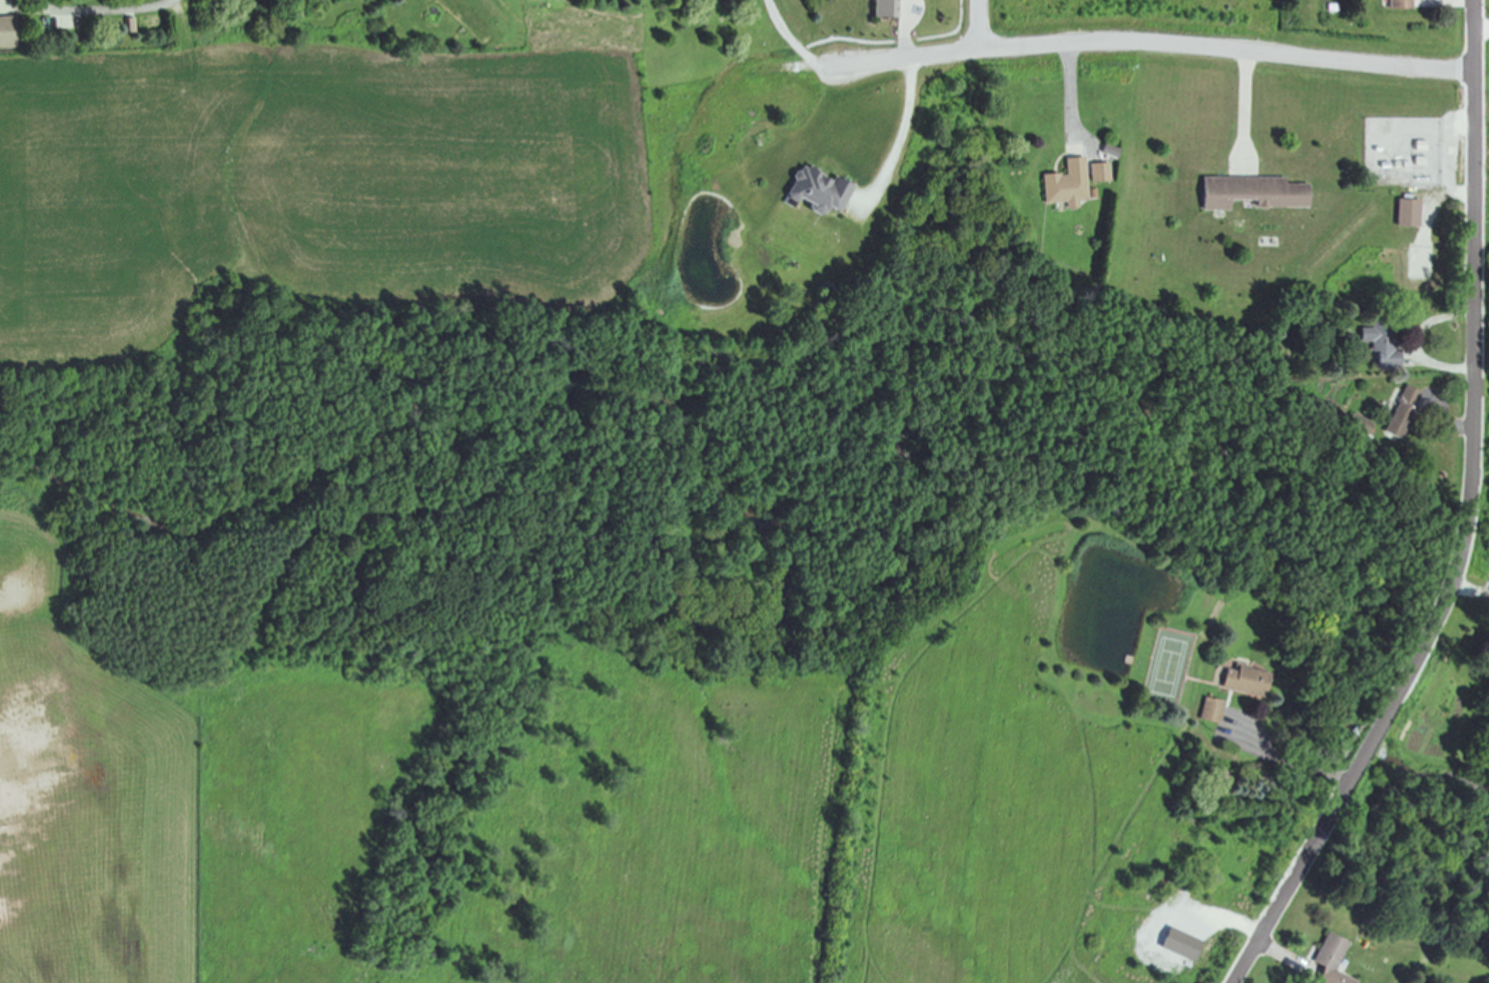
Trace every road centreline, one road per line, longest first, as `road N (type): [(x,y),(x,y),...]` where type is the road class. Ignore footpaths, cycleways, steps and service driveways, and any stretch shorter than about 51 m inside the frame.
road 1 (residential): [(1475,0),(1475,428),(1467,531),(1436,628),(1233,982)]
road 2 (residential): [(1475,69),(1128,38),(981,46)]
road 3 (residential): [(981,46),(831,65)]

